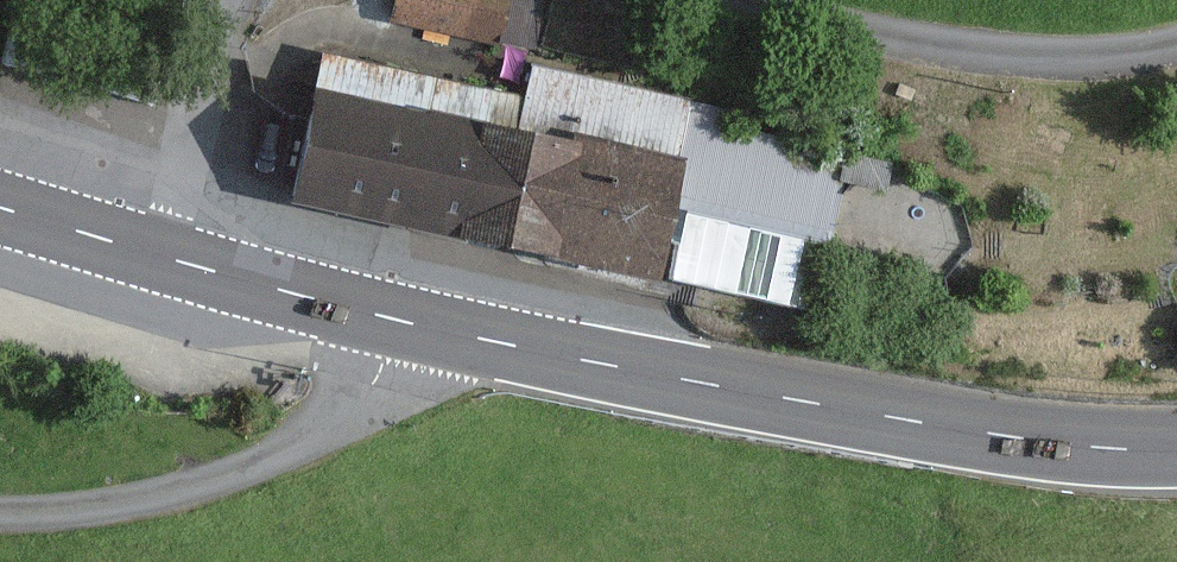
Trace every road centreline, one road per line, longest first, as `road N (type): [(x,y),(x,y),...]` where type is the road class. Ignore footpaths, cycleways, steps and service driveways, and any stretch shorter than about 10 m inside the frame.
road 1 (primary): [(1176,446),(1087,443),(869,413),(153,257)]
road 2 (unclassified): [(1176,43),(1094,59),(970,50),(763,0)]
road 3 (unclassified): [(228,0),(153,257)]
road 4 (primary): [(153,257),(0,210)]

